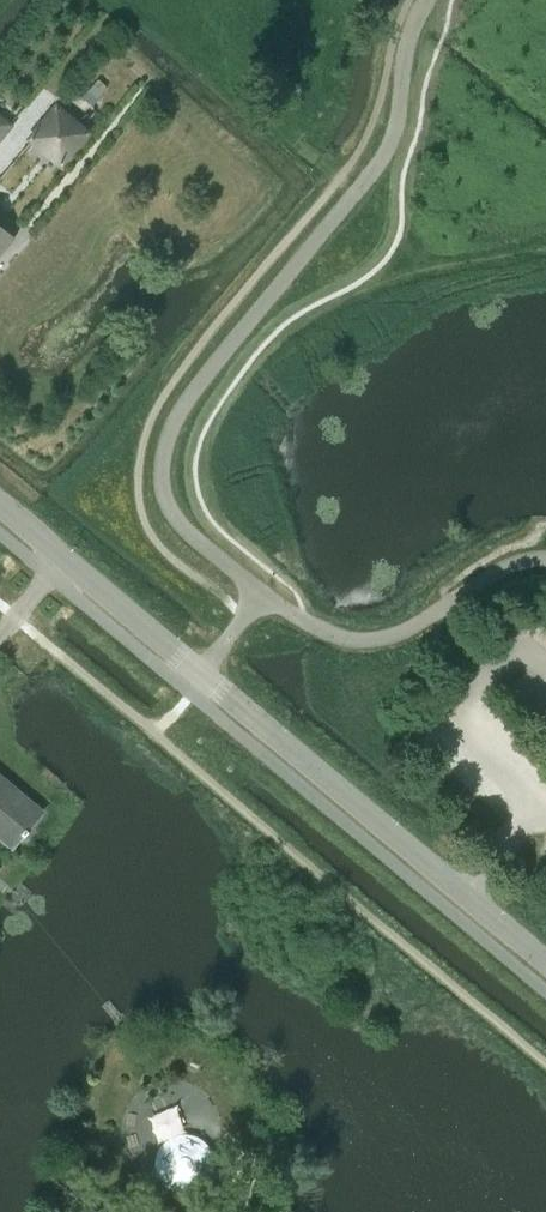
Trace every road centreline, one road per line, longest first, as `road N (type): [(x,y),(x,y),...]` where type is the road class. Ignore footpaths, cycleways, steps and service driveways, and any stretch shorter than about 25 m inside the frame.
road 1 (tertiary): [(545,963),(0,506)]

